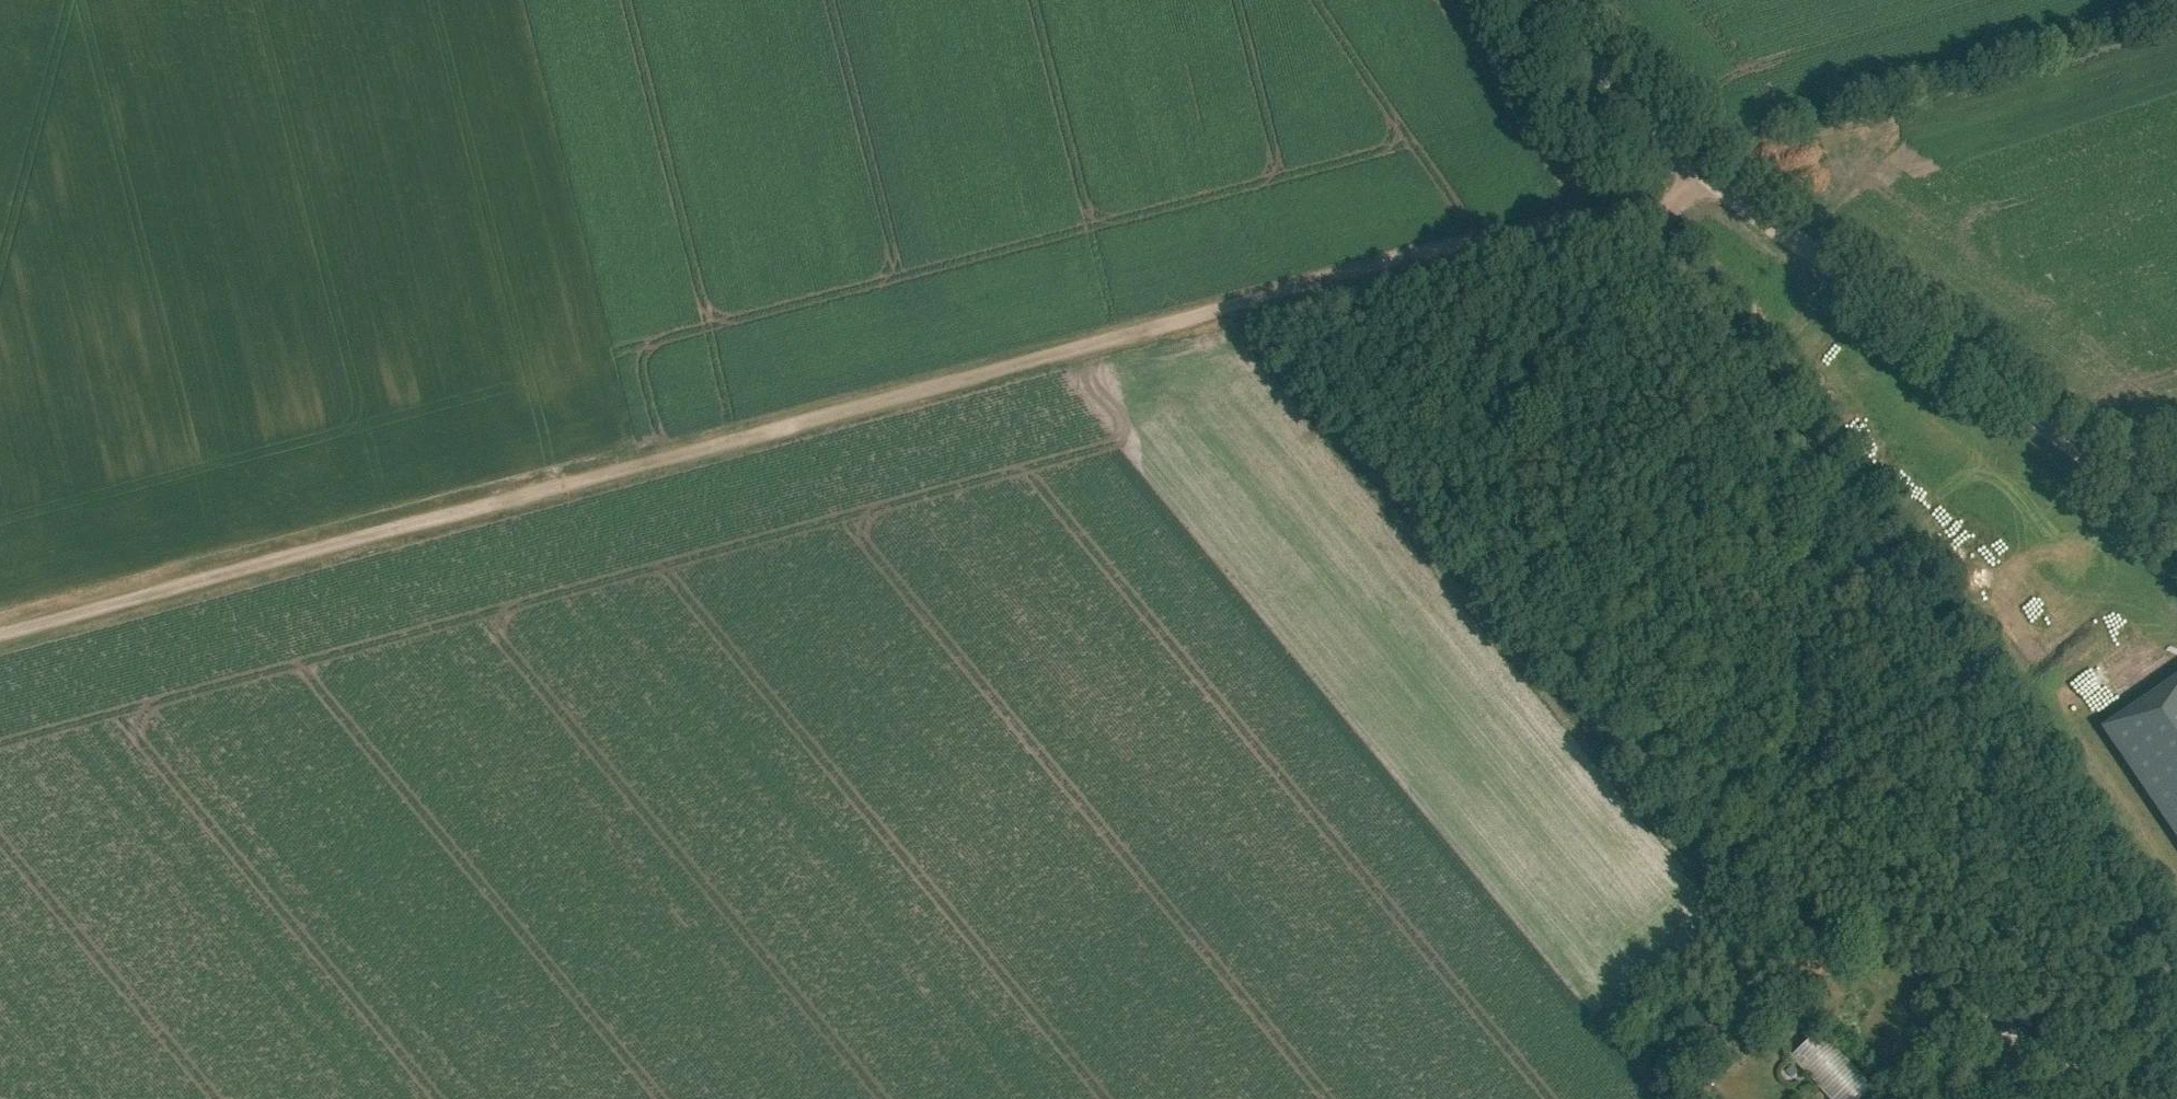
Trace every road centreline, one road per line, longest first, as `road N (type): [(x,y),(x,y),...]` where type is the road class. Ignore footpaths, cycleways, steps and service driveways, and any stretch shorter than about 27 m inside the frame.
road 1 (track): [(1643,210),(1410,258),(0,634)]
road 2 (track): [(1671,204),(1686,266),(2176,981)]
road 3 (tertiary): [(2176,524),(1671,140),(1559,0)]

